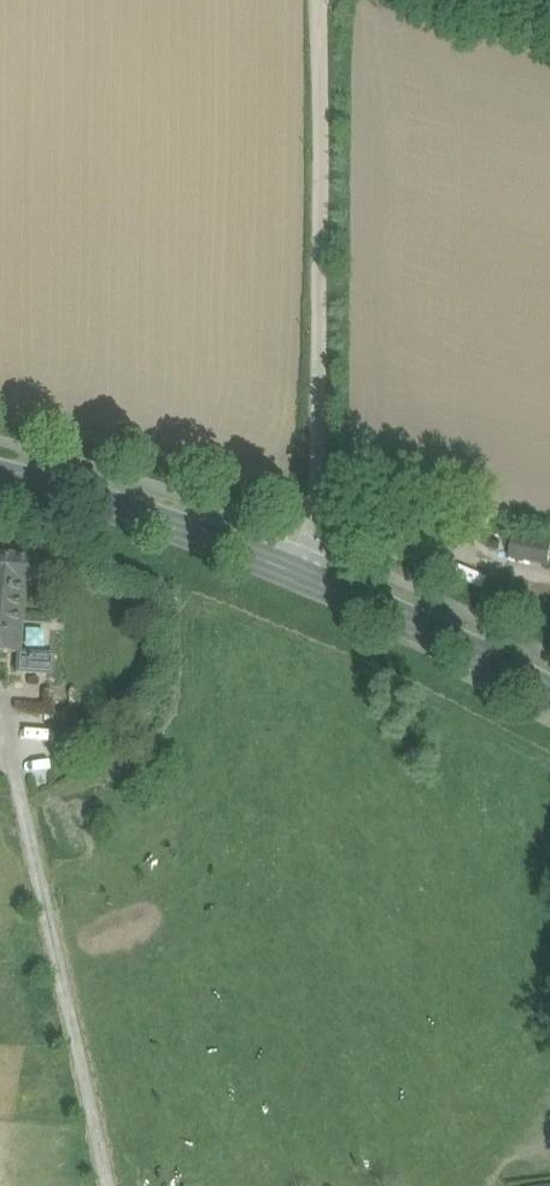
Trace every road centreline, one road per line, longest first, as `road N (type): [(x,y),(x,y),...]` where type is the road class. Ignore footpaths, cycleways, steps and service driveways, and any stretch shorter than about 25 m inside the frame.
road 1 (secondary): [(0,479),(86,500),(312,582),(549,696)]
road 2 (track): [(312,582),(324,0)]
road 3 (track): [(109,1185),(0,720)]

